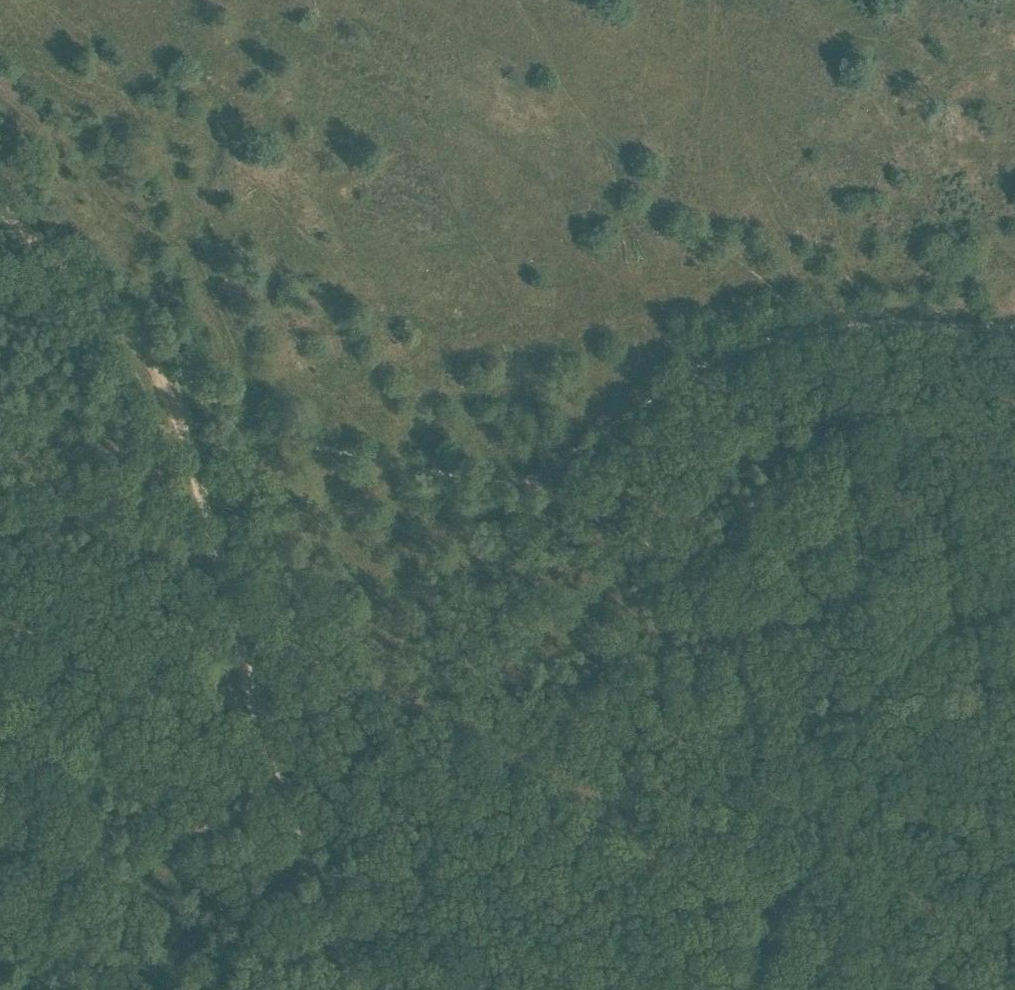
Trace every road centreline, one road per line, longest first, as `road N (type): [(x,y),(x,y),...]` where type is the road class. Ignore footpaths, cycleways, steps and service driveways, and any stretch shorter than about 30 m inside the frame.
road 1 (track): [(186,431),(286,821),(363,989)]
road 2 (track): [(0,210),(120,325),(186,431)]

